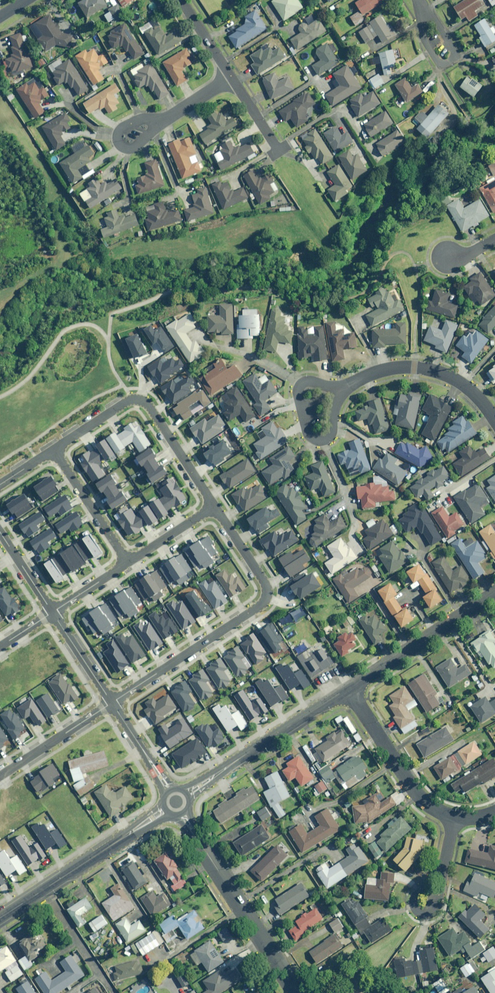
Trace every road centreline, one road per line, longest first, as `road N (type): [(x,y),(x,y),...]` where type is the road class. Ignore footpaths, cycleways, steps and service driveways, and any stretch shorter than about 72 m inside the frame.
road 1 (residential): [(113,704),(268,599),(268,585),(214,506)]
road 2 (residential): [(214,506),(141,400),(53,448)]
road 3 (residential): [(182,813),(299,992)]
road 4 (tertiary): [(0,916),(165,810)]
road 5 (tertiary): [(187,794),(350,688)]
road 6 (residential): [(336,387),(398,367),(439,371),(467,387),(494,420)]
road 7 (tertiary): [(350,688),(494,593)]
road 8 (residential): [(350,688),(409,784),(454,816)]
road 9 (residential): [(336,387),(311,382),(297,392),(314,441),(328,439),(336,401)]
road 10 (residential): [(128,563),(53,448)]
road 11 (residential): [(0,776),(113,704)]

